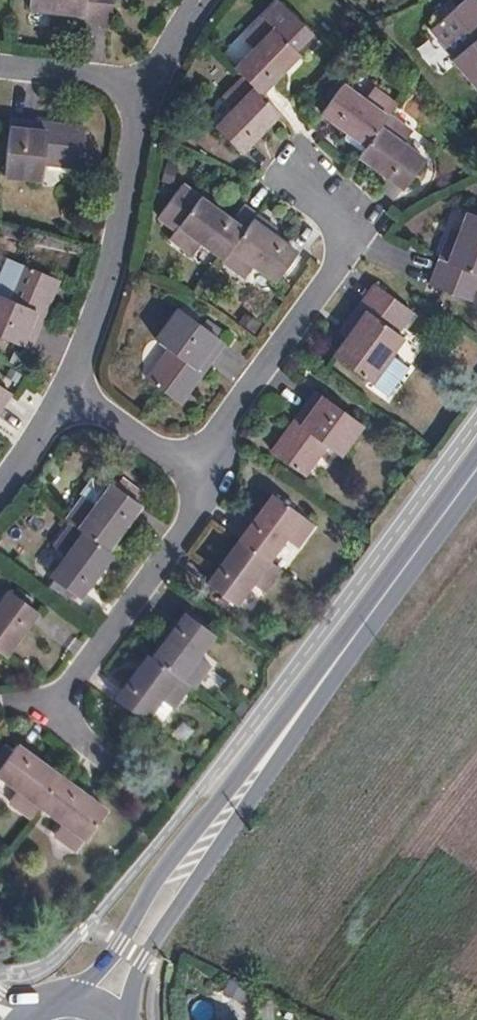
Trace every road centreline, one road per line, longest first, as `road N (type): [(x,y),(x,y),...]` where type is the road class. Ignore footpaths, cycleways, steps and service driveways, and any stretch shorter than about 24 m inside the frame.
road 1 (primary): [(261,763),(476,468)]
road 2 (residential): [(206,469),(219,431),(343,256),(348,233),(340,208),(303,175)]
road 3 (residential): [(146,85),(113,258),(65,392)]
road 4 (primary): [(261,763),(155,884),(72,1004)]
road 5 (primary): [(123,1019),(142,959),(261,763)]
road 6 (residential): [(61,701),(190,524),(206,469)]
road 7 (residential): [(65,392),(206,469)]
road 8 (residential): [(146,85),(0,67)]

